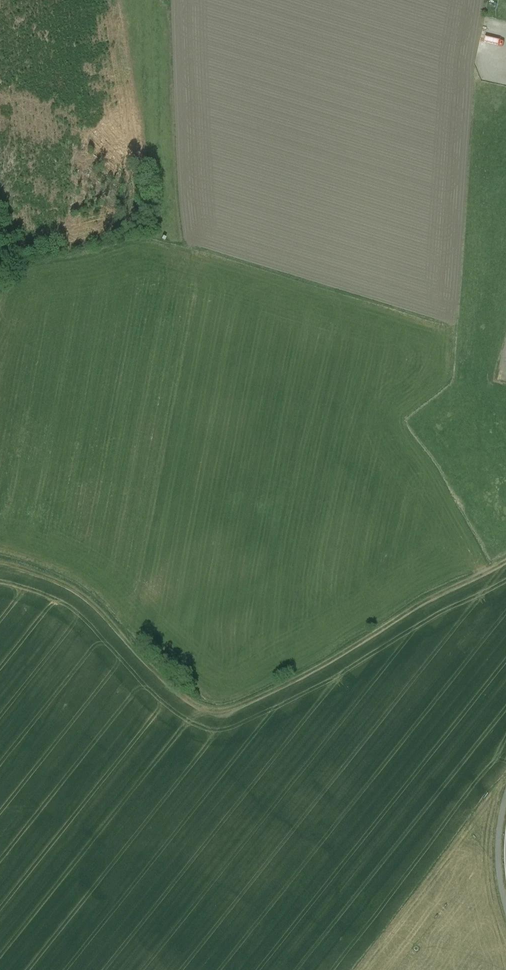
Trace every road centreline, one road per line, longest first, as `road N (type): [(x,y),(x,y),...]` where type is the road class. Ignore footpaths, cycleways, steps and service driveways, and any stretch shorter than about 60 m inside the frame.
road 1 (track): [(0,565),(79,592),(191,703),(211,709),(302,674),(505,561)]

